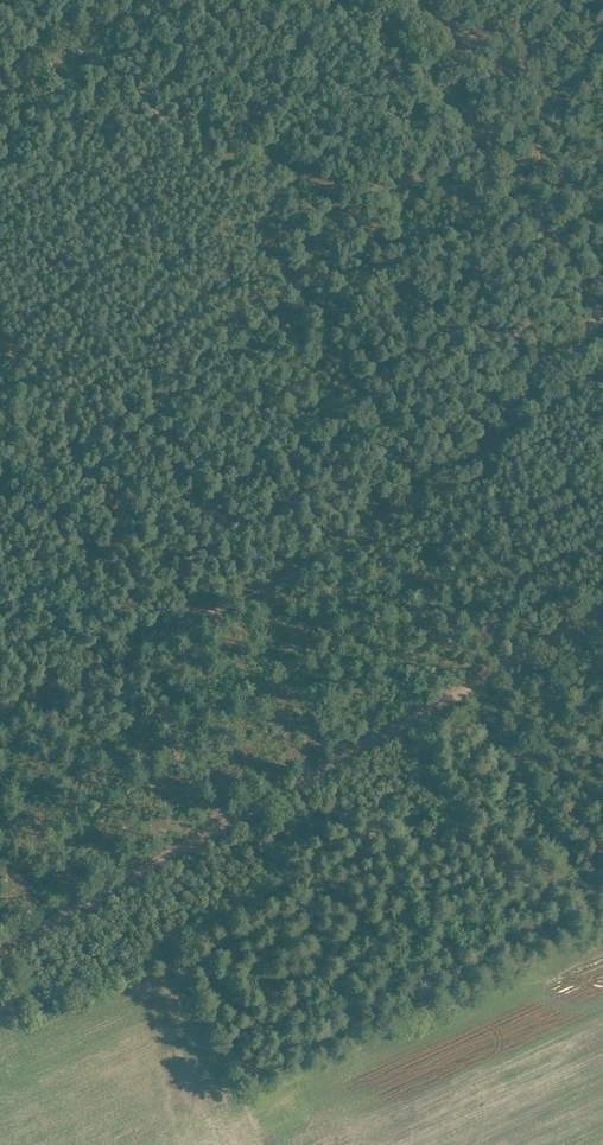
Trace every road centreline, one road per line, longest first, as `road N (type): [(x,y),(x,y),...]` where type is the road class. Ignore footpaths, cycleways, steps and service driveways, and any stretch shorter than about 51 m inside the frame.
road 1 (track): [(577,626),(0,950)]
road 2 (track): [(350,0),(540,193),(599,301),(594,324)]
road 3 (track): [(0,106),(149,0)]

